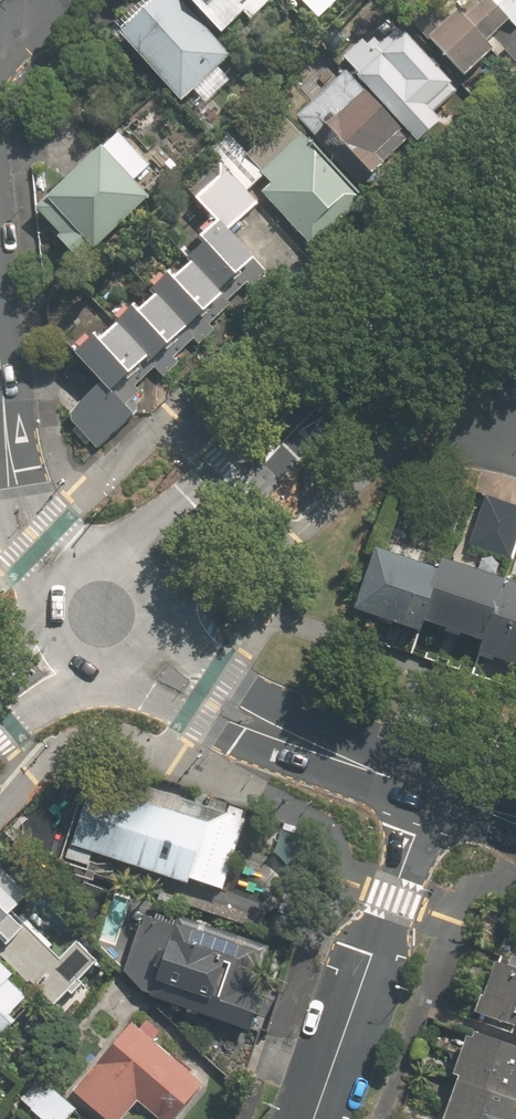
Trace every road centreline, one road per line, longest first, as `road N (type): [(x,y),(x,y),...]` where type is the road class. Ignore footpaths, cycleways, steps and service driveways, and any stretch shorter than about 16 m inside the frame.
road 1 (residential): [(313,1118),(429,784)]
road 2 (secondary): [(429,784),(247,731),(131,674)]
road 3 (secondary): [(171,623),(231,675),(429,784)]
road 4 (secondary): [(302,419),(515,213)]
road 5 (secondary): [(119,545),(226,455),(302,419)]
road 6 (secondary): [(302,419),(259,486),(165,582)]
road 7 (residential): [(39,593),(9,523),(10,461)]
road 8 (residential): [(10,461),(53,516),(100,544)]

